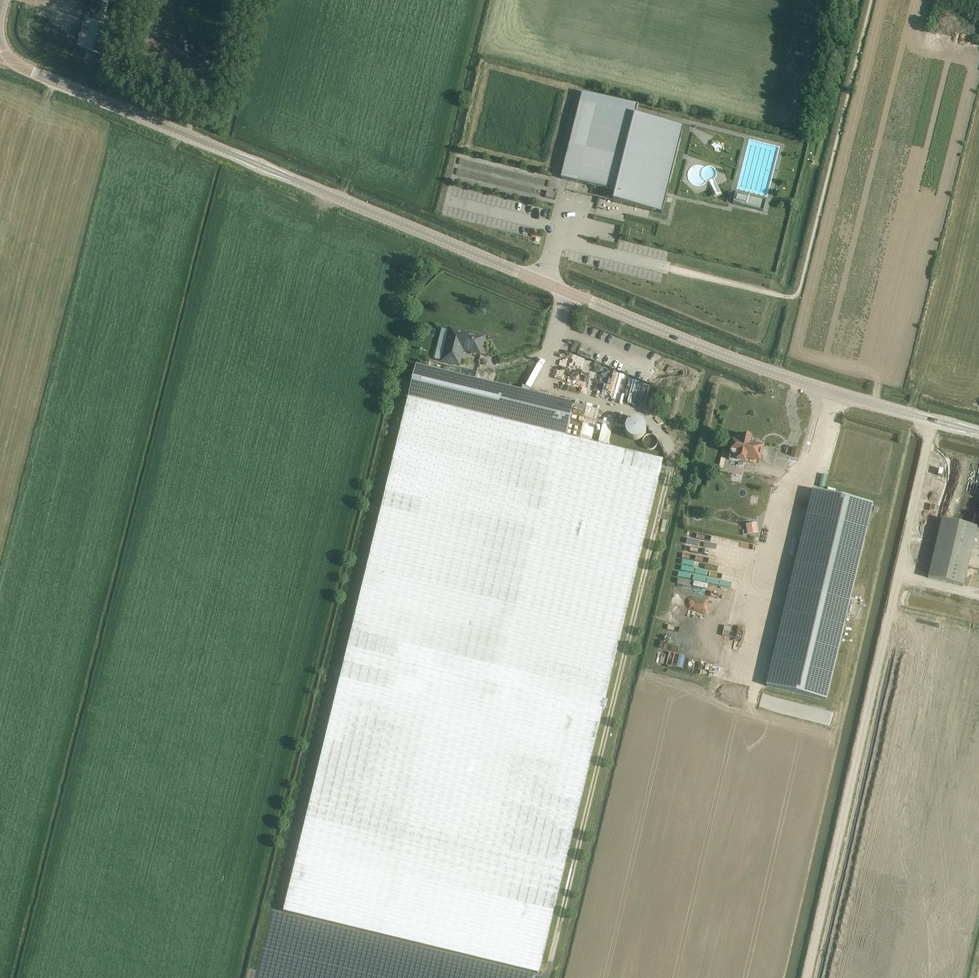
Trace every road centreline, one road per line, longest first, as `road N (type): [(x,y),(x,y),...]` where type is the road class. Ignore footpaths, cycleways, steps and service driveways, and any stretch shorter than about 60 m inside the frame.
road 1 (tertiary): [(978,432),(678,337),(35,72),(0,41)]

